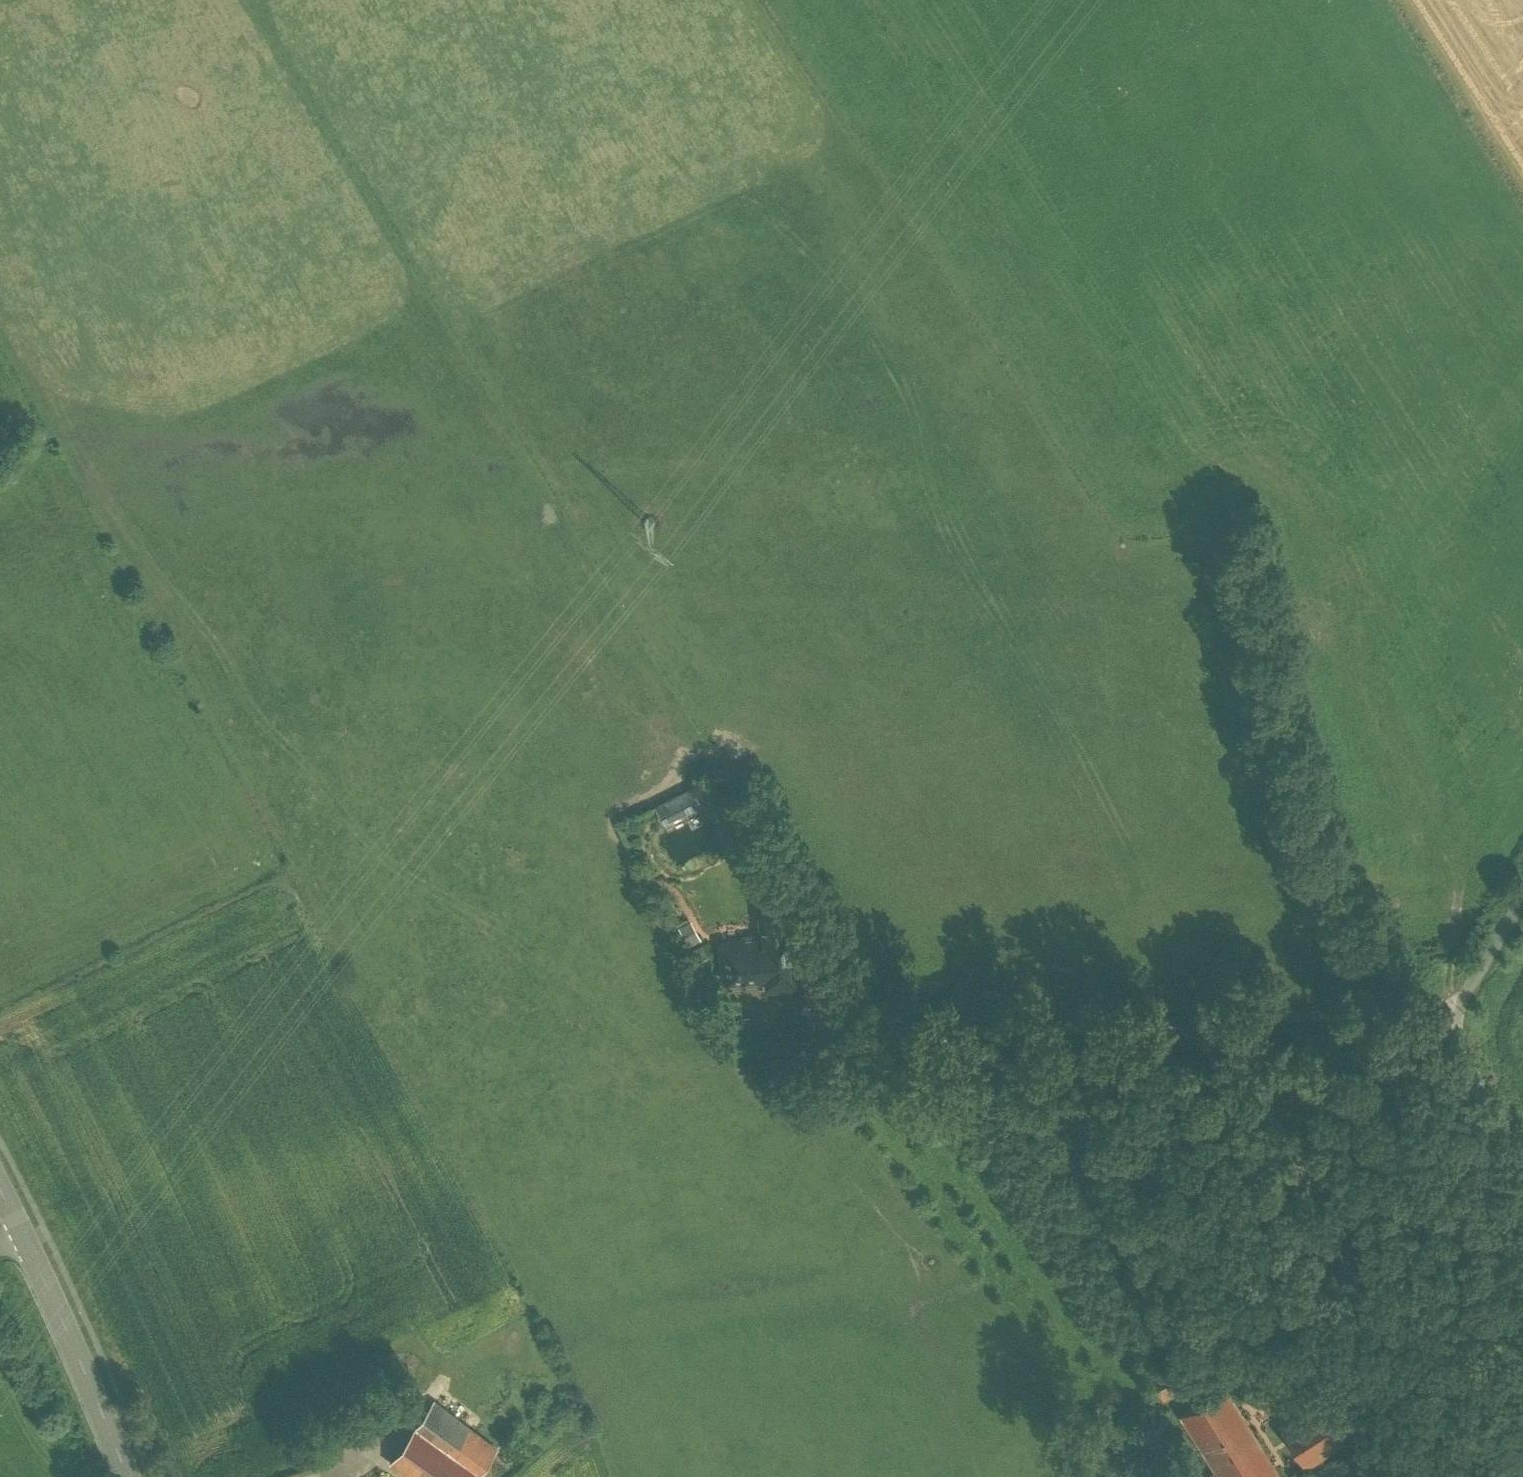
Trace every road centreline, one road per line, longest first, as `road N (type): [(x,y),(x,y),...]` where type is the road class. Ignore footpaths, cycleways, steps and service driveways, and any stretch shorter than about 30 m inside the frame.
road 1 (residential): [(1522,896),(1459,1001),(1453,1026),(1457,1059),(1522,1174)]
road 2 (tertiary): [(24,1237),(126,1476)]

